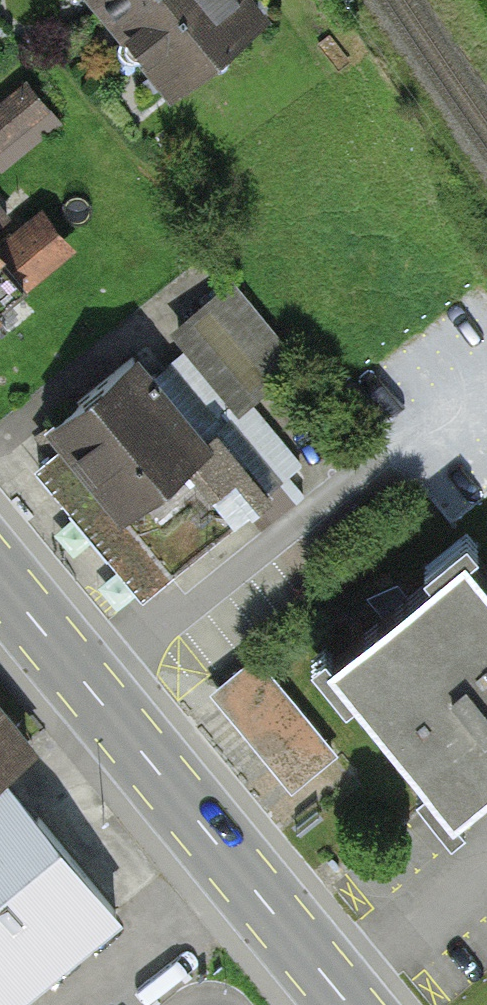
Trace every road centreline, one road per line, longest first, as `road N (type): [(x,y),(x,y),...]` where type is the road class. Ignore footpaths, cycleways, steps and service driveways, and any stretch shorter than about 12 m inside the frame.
road 1 (secondary): [(347,1004),(0,582)]

